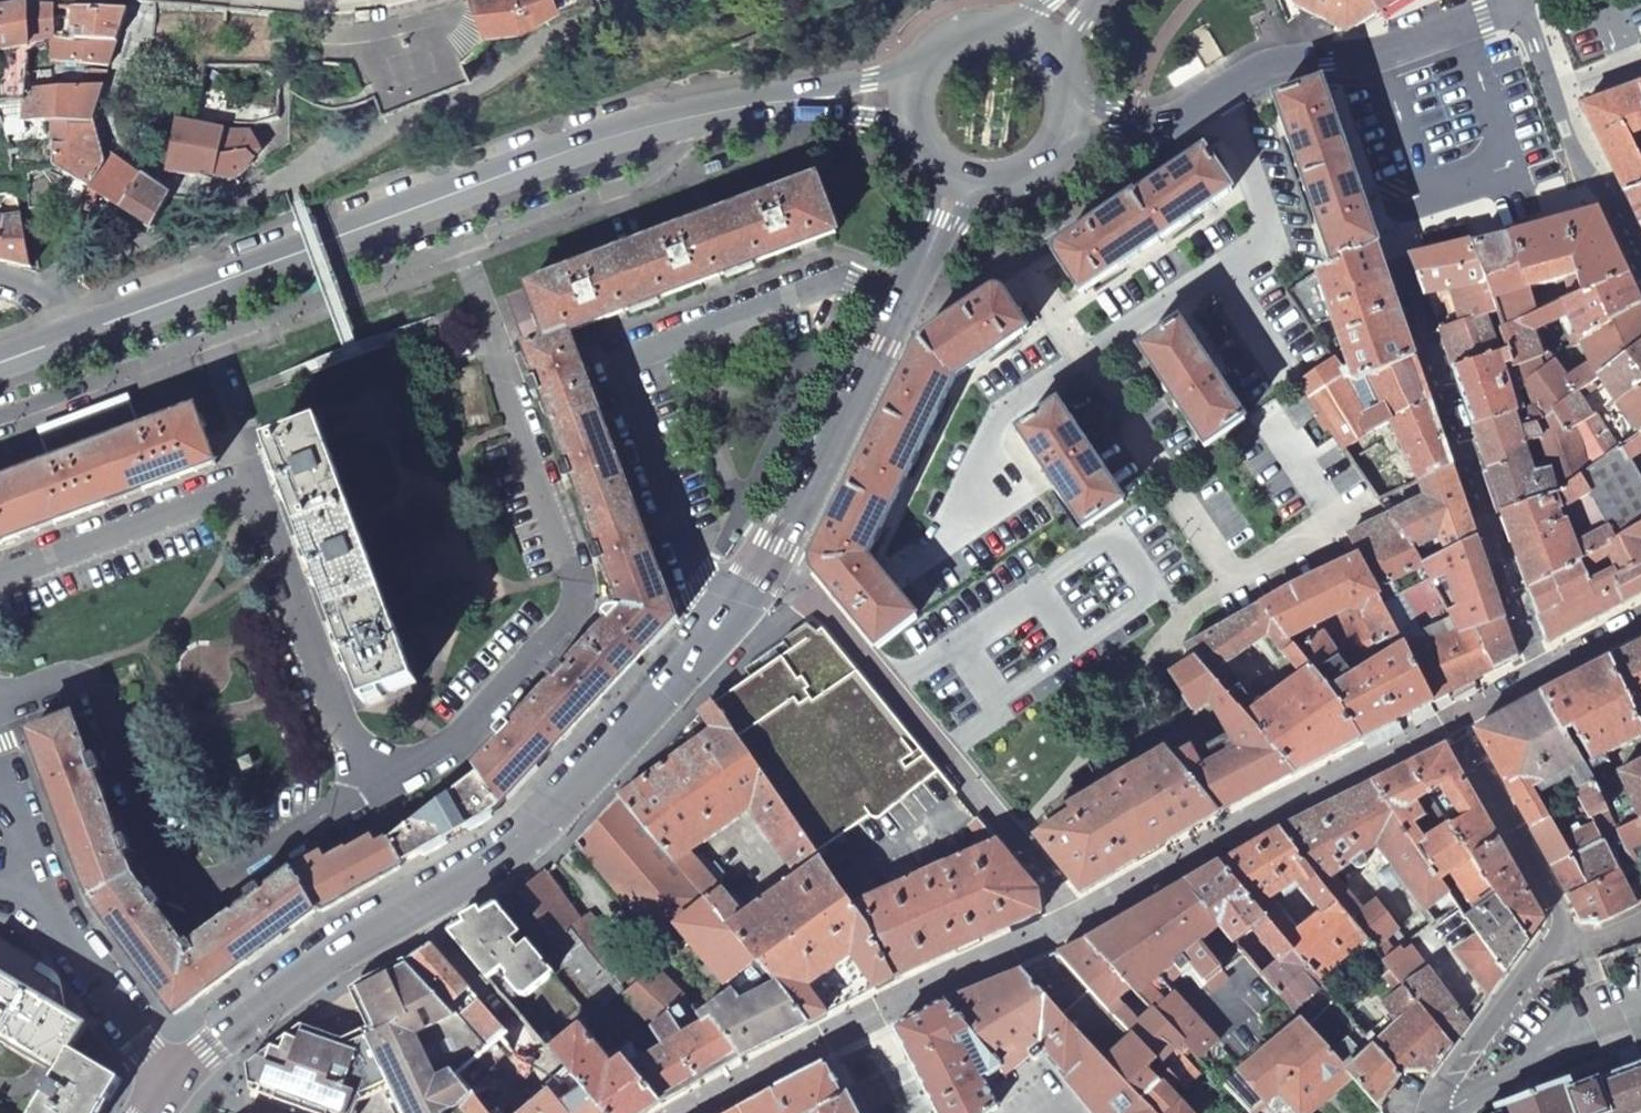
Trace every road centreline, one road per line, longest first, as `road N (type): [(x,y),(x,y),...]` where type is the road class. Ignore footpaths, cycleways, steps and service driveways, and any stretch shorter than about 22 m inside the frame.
road 1 (unclassified): [(0,415),(634,189),(706,115)]
road 2 (primary): [(0,361),(528,168),(706,115)]
road 3 (residential): [(718,629),(532,831),(330,955),(173,1077)]
road 4 (residential): [(1438,1109),(1451,1079),(1561,927),(1449,720),(1640,619)]
road 5 (residential): [(1220,98),(1273,208),(1271,234),(1008,405),(993,427),(981,513),(932,558)]
road 6 (residential): [(903,301),(855,279),(818,277),(636,346),(624,365),(718,629)]
road 7 (residential): [(780,552),(1029,857)]
road 8 (residential): [(1220,98),(1274,66),(1377,57),(1517,0)]
road 9 (residential): [(903,301),(780,552)]
road 10 (residential): [(38,871),(75,941),(173,1077)]
road 11 (primary): [(706,115),(781,104),(912,103)]
road 12 (residential): [(1522,0),(1578,160)]
road 13 (primary): [(1039,49),(994,30),(948,42),(929,58),(912,103)]
road 14 (residential): [(1065,116),(1161,124),(1220,98)]
road 15 (residential): [(965,180),(903,301)]
road 16 (primary): [(965,180),(1010,181),(1030,172),(1059,138),(1065,116)]

